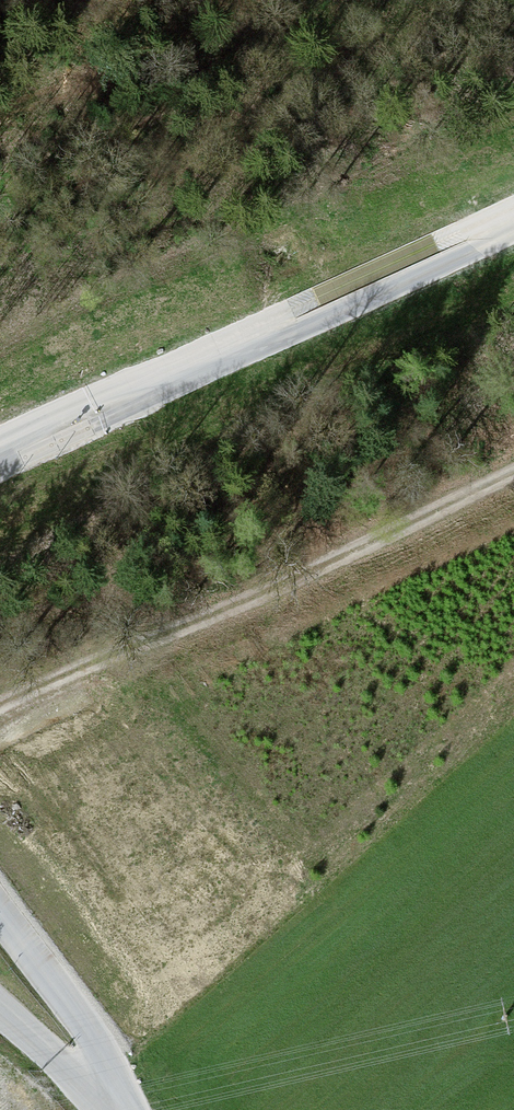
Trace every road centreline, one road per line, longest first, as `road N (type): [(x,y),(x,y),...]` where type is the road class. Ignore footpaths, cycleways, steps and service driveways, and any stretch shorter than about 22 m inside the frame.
road 1 (track): [(0,705),(210,616),(513,466)]
road 2 (track): [(513,220),(0,457)]
road 3 (track): [(95,1097),(83,1022),(0,913)]

